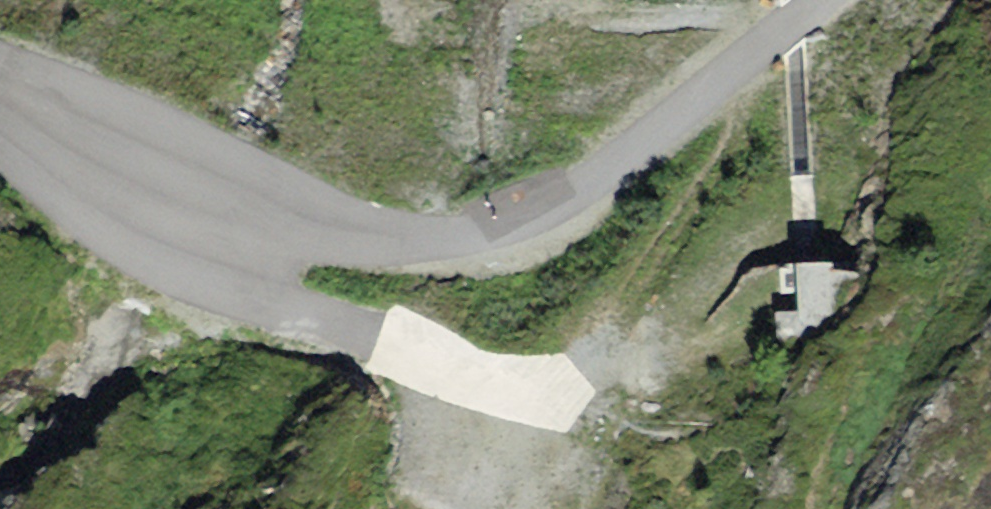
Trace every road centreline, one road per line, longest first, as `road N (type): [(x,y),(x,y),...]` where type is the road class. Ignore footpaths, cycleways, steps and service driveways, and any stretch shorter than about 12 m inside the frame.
road 1 (unclassified): [(826,0),(573,193),(516,223),(446,235),(385,238),(305,225),(43,121)]
road 2 (unclassified): [(43,121),(103,210),(204,264),(479,368),(556,380),(635,358),(685,308)]
road 3 (track): [(738,64),(742,119),(706,184),(623,292),(594,370)]

